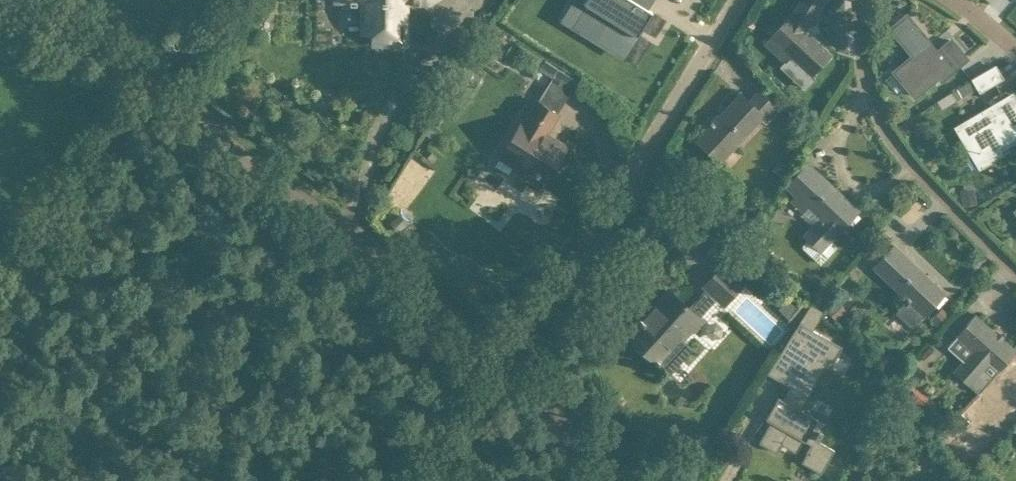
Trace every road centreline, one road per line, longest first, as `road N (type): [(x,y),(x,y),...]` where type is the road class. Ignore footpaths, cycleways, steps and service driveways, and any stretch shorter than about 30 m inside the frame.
road 1 (unclassified): [(500,365),(135,70)]
road 2 (unclassified): [(500,365),(736,0)]
road 3 (unclassified): [(864,0),(872,76),(908,174),(1015,271)]
road 4 (track): [(0,267),(135,70)]
road 5 (unclassified): [(631,480),(500,365)]
road 6 (track): [(135,70),(17,0)]

